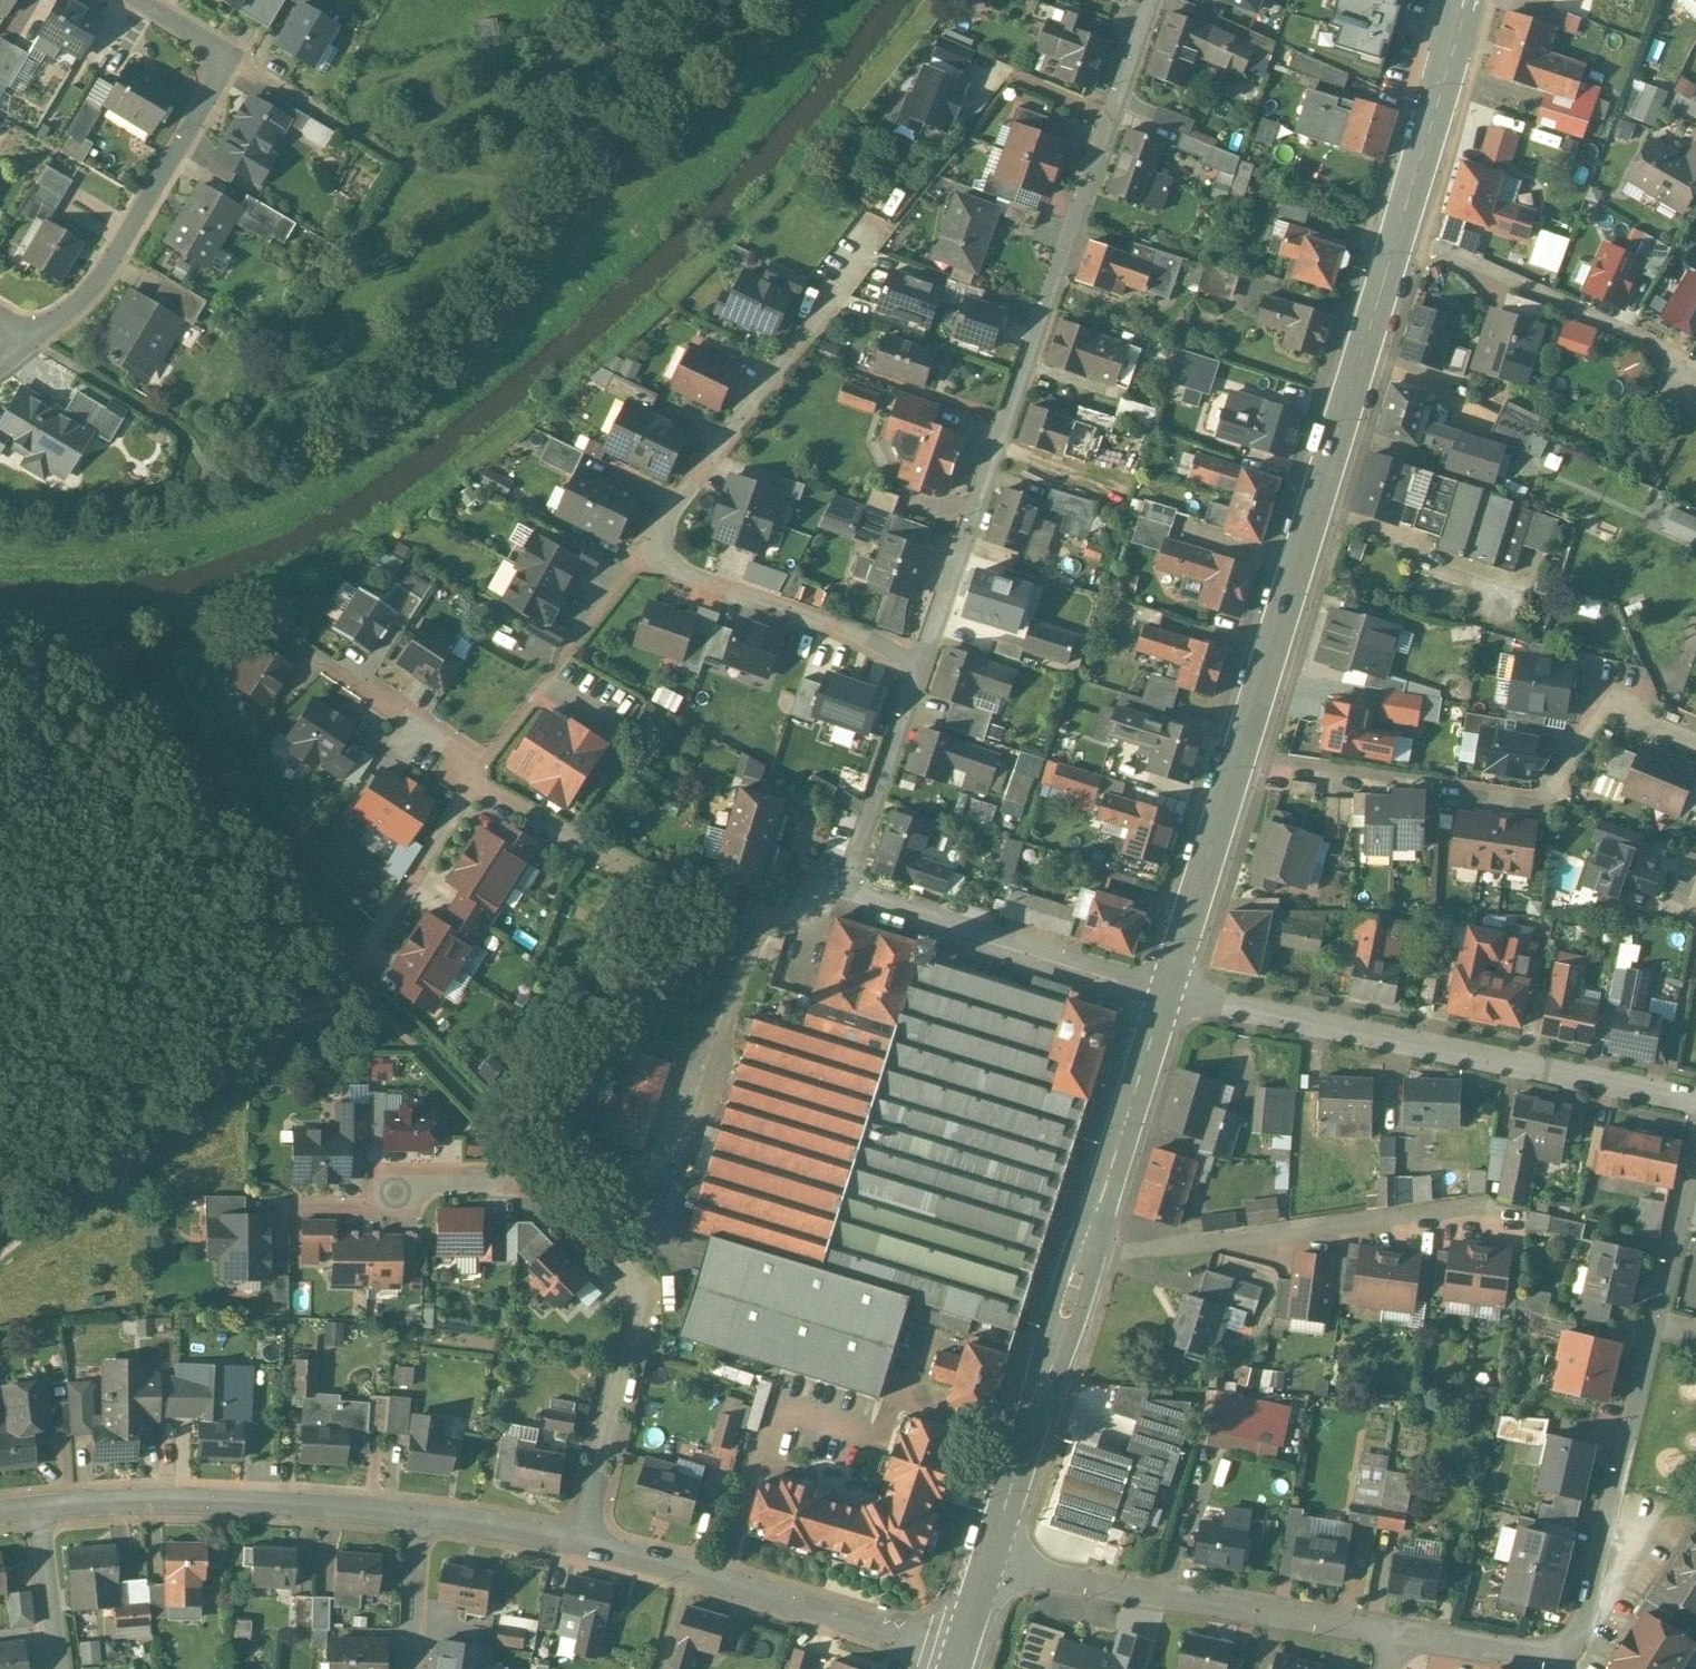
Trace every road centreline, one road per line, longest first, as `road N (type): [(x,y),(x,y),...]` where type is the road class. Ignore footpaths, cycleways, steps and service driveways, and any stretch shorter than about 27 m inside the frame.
road 1 (secondary): [(1399,235),(1166,988)]
road 2 (residential): [(918,673),(1153,0)]
road 3 (residential): [(1405,1636),(1539,1650),(1575,1645),(1695,1151)]
road 4 (residential): [(918,673),(866,641),(691,576),(666,562),(655,539),(871,243)]
road 5 (residential): [(584,1539),(639,1290),(543,1181),(395,1188)]
road 6 (residential): [(1166,988),(1695,1100)]
road 7 (residential): [(138,0),(205,39),(217,53),(219,80),(79,305),(61,321),(32,328),(0,317)]
road 8 (residential): [(987,1564),(1405,1636)]
road 9 (residential): [(959,1653),(584,1539)]
road 10 (residential): [(1084,1254),(1469,1214)]
road 11 (residential): [(419,1518),(154,1499),(37,1508)]
road 12 (residential): [(1166,988),(864,897),(852,886)]
road 13 (residential): [(469,783),(654,884),(766,920)]
road 14 (secondary): [(1084,1254),(987,1564)]
road 15 (residential): [(1399,235),(1687,348)]
road 16 (secondary): [(1166,988),(1084,1254)]
road 17 (secondary): [(1465,0),(1399,235)]
road 18 (residential): [(469,783),(349,976)]
road 19 (residential): [(852,886),(918,673)]
road 20 (residential): [(480,767),(331,668)]
road 21 (residential): [(584,1539),(419,1518)]
road 22 (residential): [(37,1508),(53,1668)]
road 23 (residential): [(419,1518),(416,1668)]

